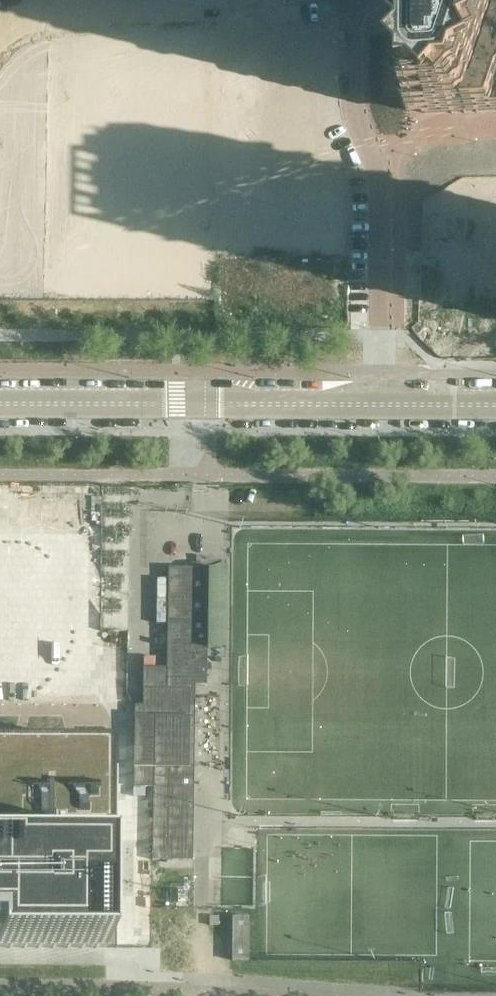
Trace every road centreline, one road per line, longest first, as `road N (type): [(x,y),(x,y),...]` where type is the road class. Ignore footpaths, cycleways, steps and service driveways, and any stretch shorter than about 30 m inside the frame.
road 1 (residential): [(353,0),(353,104),(381,195),(380,404)]
road 2 (residential): [(380,404),(0,404)]
road 3 (residential): [(0,40),(34,23),(239,0)]

